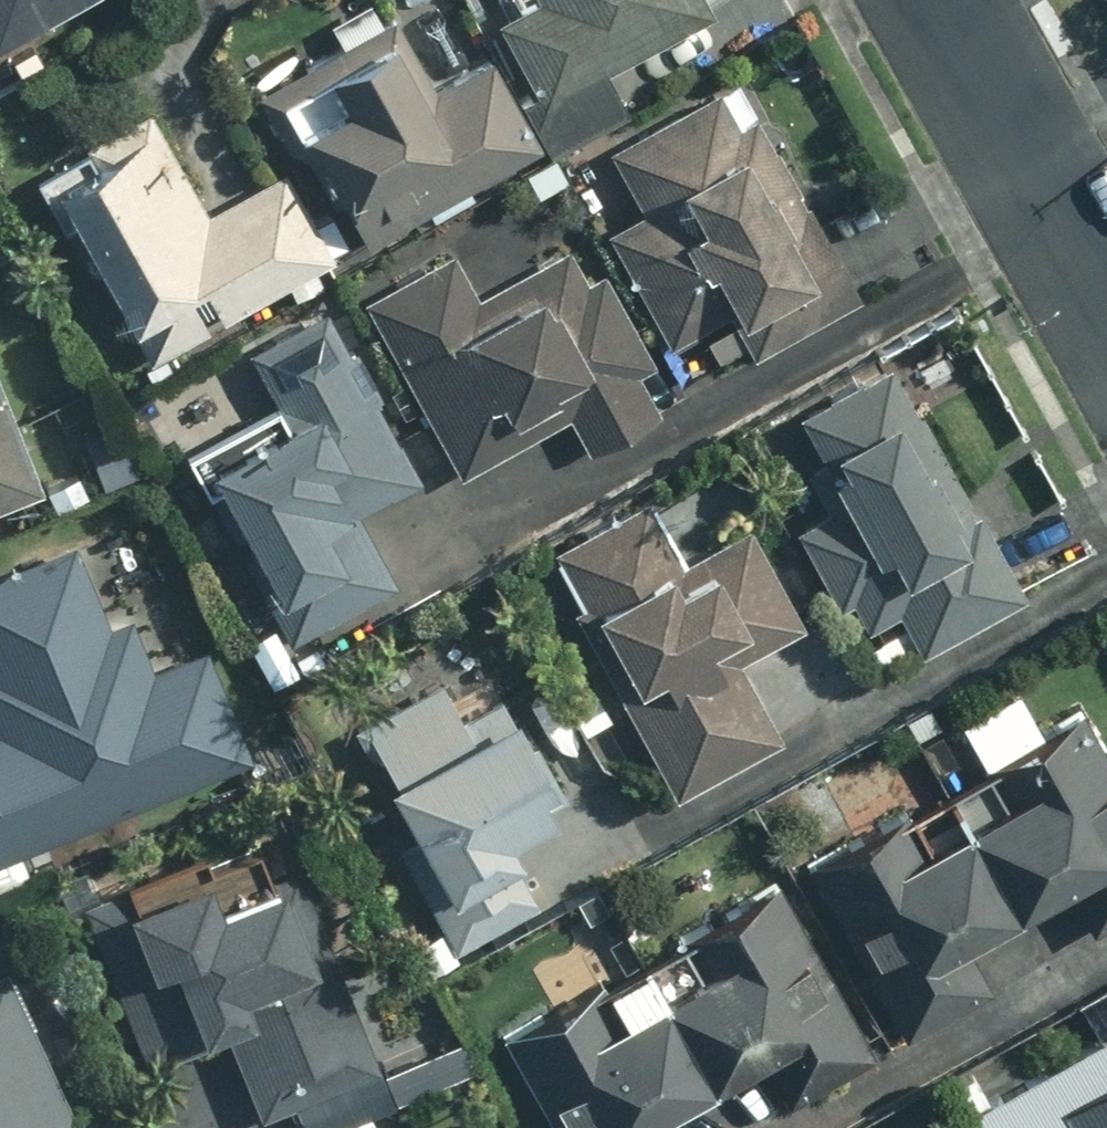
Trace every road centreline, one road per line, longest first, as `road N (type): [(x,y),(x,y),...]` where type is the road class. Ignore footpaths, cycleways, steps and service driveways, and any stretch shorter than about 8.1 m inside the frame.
road 1 (residential): [(938,0),(1106,306)]

